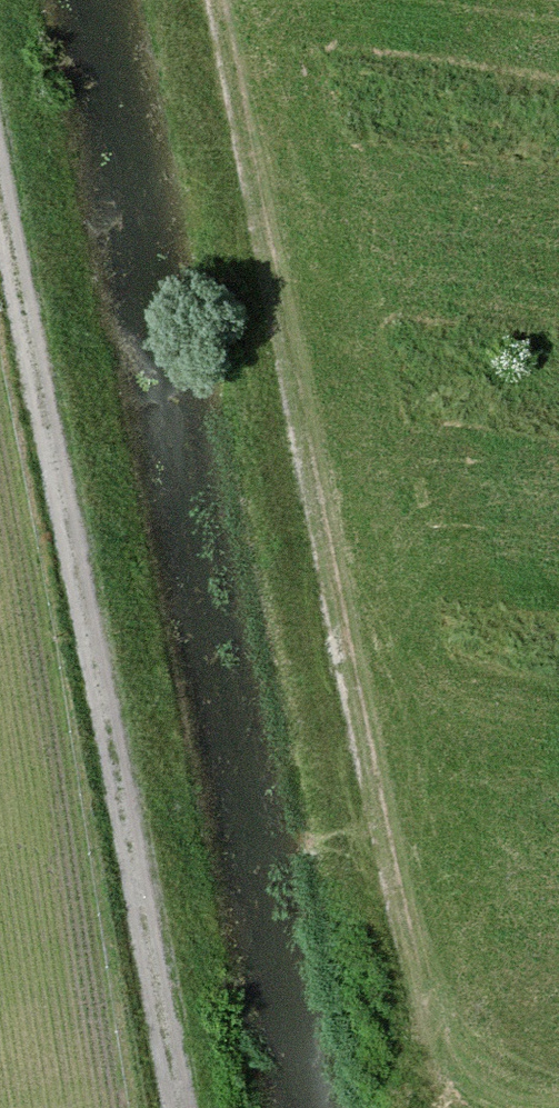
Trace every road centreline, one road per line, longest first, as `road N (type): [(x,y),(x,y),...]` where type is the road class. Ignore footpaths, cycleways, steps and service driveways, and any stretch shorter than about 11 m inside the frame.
road 1 (track): [(224,0),(445,1107)]
road 2 (track): [(0,210),(176,1107)]

